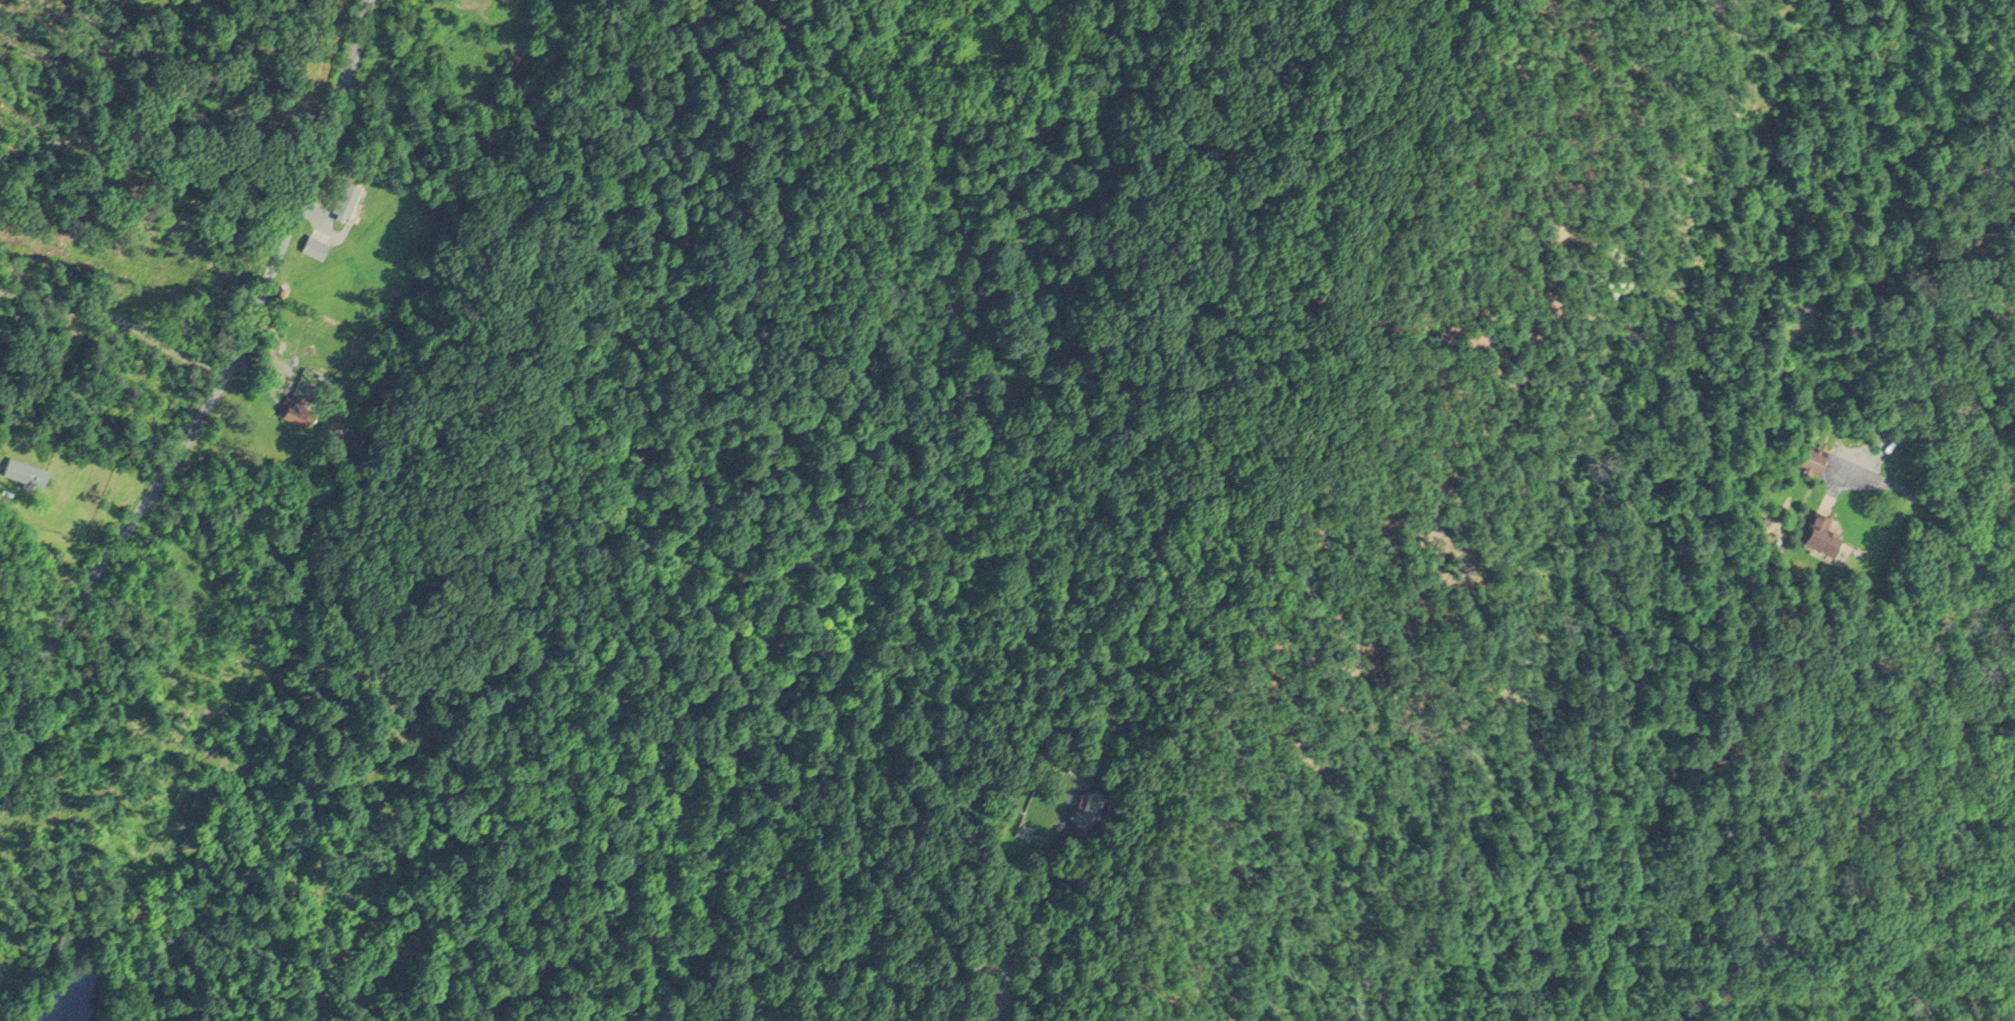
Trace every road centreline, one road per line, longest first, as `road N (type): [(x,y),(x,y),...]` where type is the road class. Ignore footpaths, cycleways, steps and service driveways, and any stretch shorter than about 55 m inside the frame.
road 1 (residential): [(0,731),(255,318),(370,0)]

